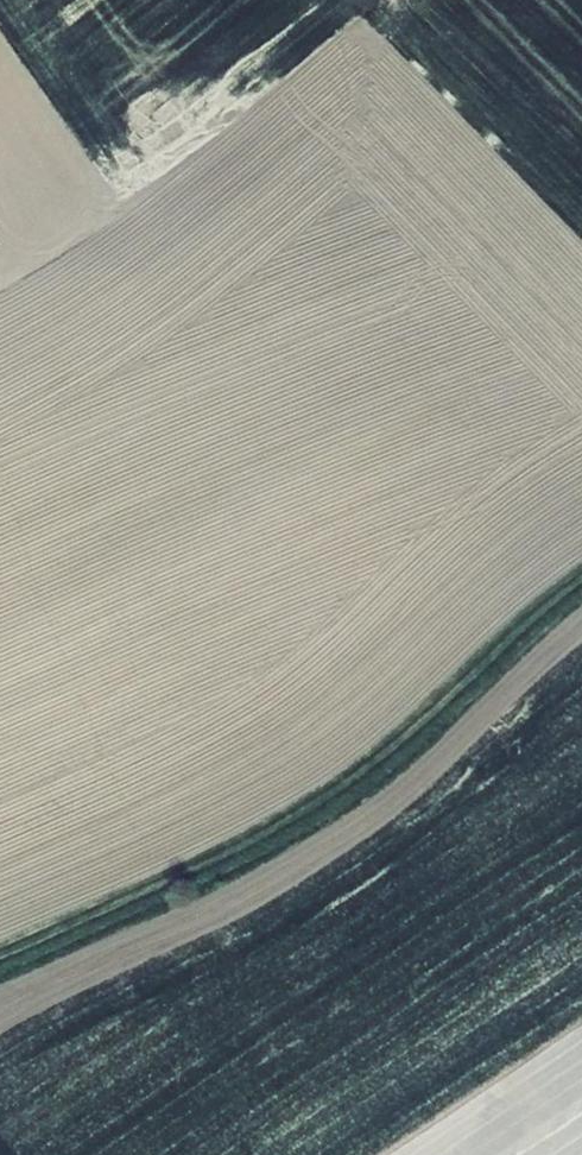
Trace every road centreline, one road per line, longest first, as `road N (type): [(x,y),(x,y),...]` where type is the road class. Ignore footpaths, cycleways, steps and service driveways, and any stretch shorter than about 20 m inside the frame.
road 1 (track): [(0,959),(238,858),(318,807),(581,581)]

